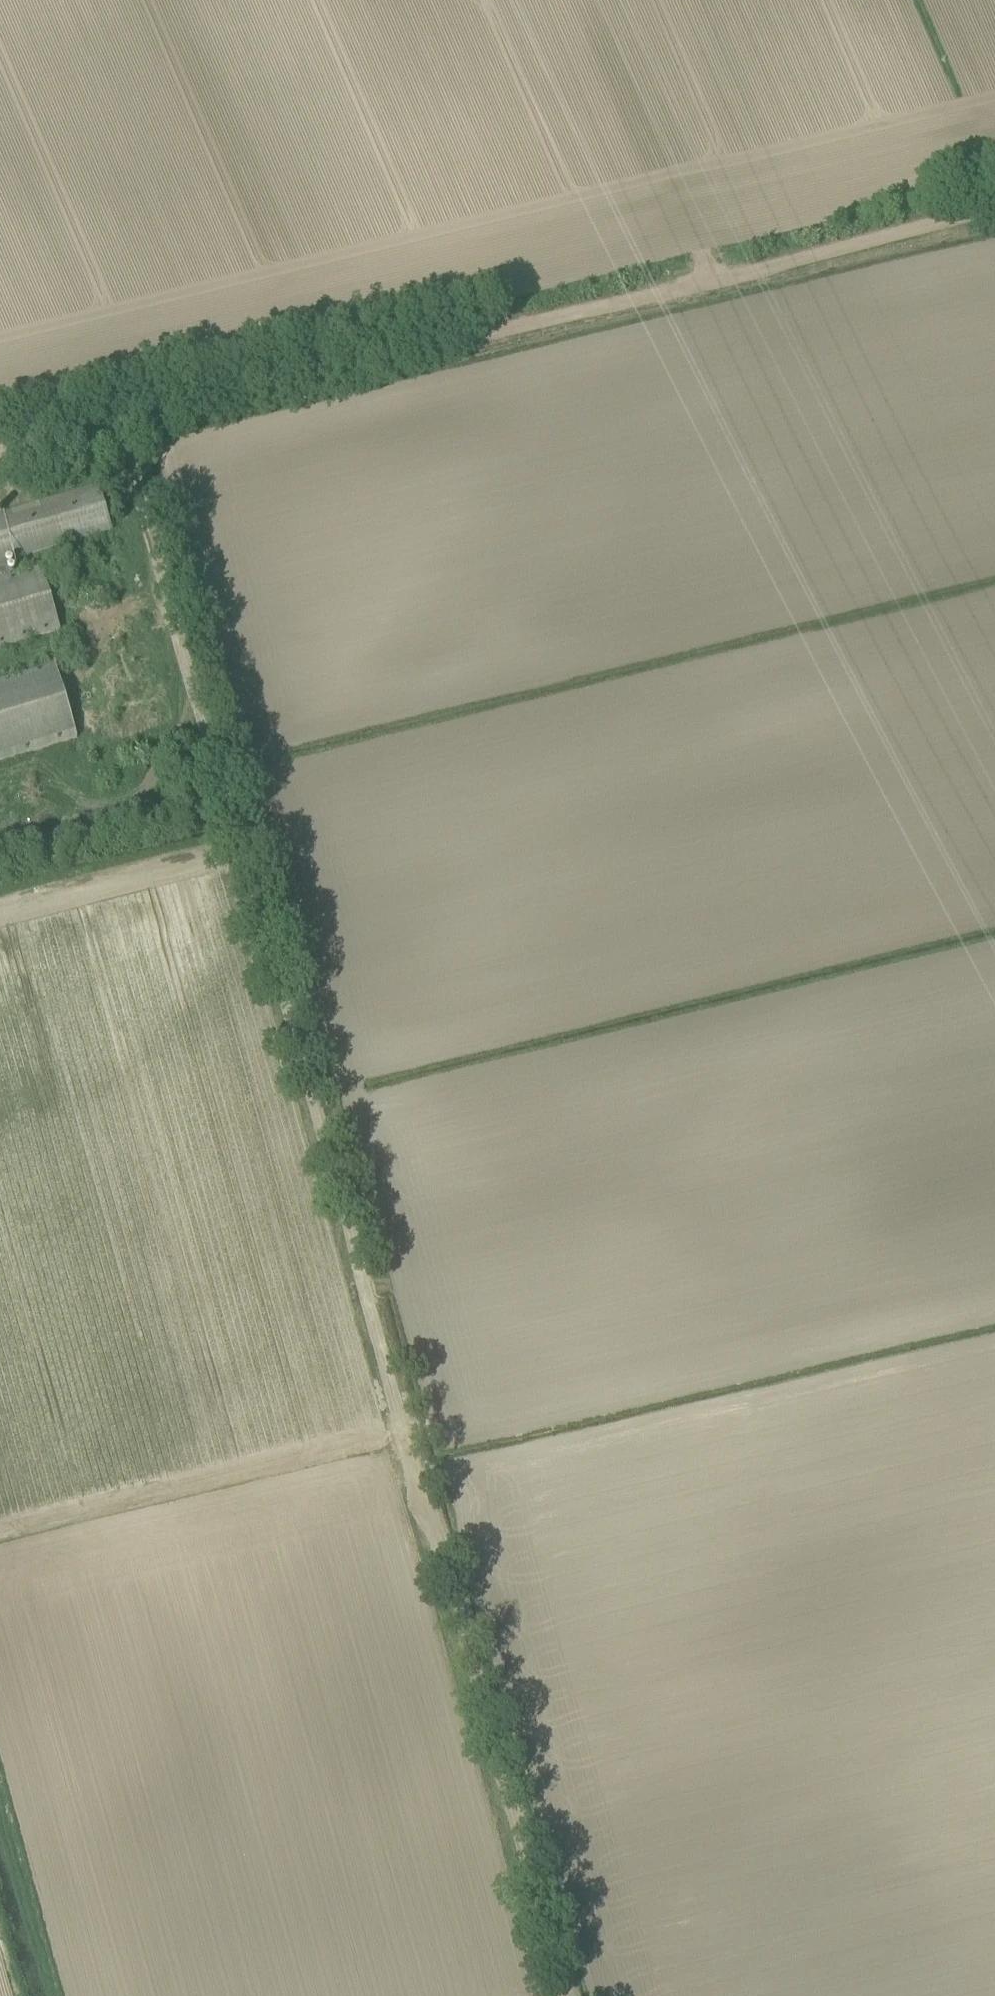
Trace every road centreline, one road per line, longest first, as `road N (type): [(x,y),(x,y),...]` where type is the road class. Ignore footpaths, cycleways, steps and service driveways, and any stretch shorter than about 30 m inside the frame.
road 1 (track): [(117,426),(565,1995)]
road 2 (track): [(0,450),(994,204)]

